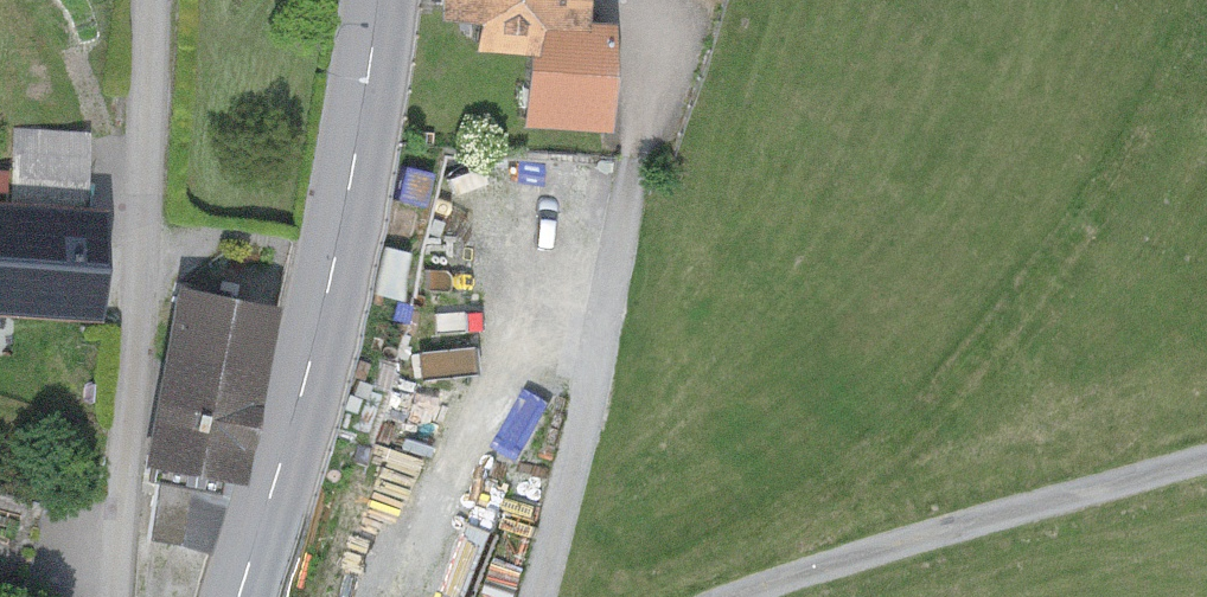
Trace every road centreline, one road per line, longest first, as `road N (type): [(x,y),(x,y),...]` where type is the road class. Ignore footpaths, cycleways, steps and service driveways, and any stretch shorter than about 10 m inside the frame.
road 1 (primary): [(239,596),(316,340),(366,107),(376,0)]
road 2 (track): [(540,596),(595,382),(643,0)]
road 3 (residential): [(152,0),(114,596)]
road 4 (track): [(1206,460),(908,537),(730,596)]

